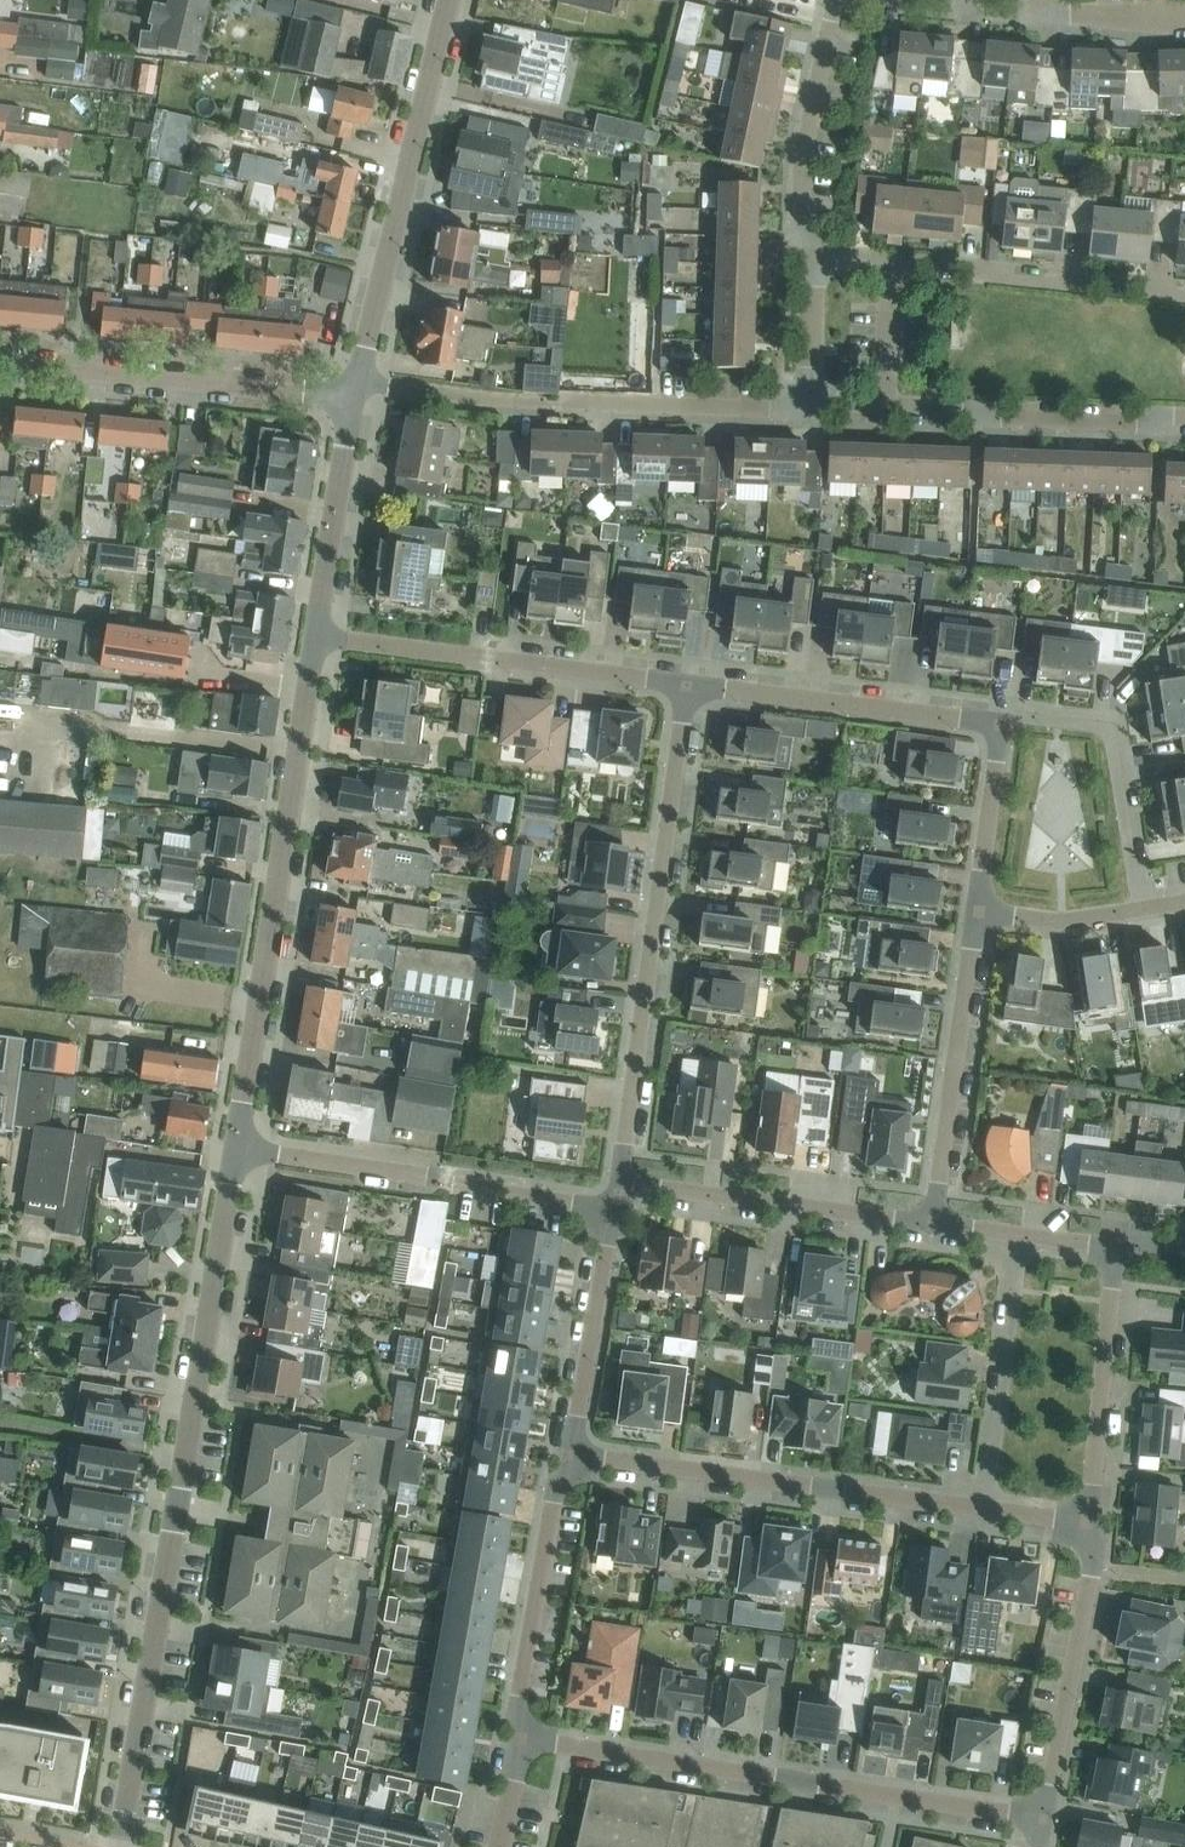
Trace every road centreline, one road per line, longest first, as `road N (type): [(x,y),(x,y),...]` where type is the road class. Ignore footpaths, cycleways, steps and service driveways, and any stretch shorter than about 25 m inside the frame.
road 1 (residential): [(123,1846),(236,1148)]
road 2 (residential): [(1042,1821),(521,1739)]
road 3 (residential): [(236,1148),(318,638)]
road 4 (residential): [(1184,419),(823,405),(808,384),(813,257)]
road 5 (residential): [(618,1184),(686,686)]
road 6 (residential): [(982,1511),(570,1455)]
road 7 (residential): [(357,397),(449,0)]
road 8 (residential): [(611,1210),(236,1148)]
road 9 (residential): [(813,257),(1184,297)]
road 10 (residential): [(686,686),(318,638)]
road 11 (residential): [(0,368),(357,397)]
road 12 (residential): [(933,1223),(618,1184)]
road 13 (residential): [(933,1223),(976,912)]
road 14 (residential): [(994,727),(686,686)]
road 15 (residential): [(1140,912),(1110,732),(1013,718),(994,727)]
road 16 (residential): [(1042,1821),(1091,1574),(1087,1525)]
road 17 (residential): [(570,1455),(553,1503),(518,1697),(521,1739)]
road 18 (residential): [(1087,1525),(1117,1247)]
road 19 (residential): [(982,1511),(1017,1235)]
road 20 (residential): [(813,257),(801,230),(804,156),(842,0)]
road 21 (residential): [(611,1210),(570,1455)]
road 22 (residential): [(318,638),(357,397)]
road 23 (residential): [(976,912),(1000,737),(994,727)]
road 24 (residential): [(976,912),(1063,922),(1140,912)]
road 25 (residential): [(1041,0),(1053,20),(1184,24)]

